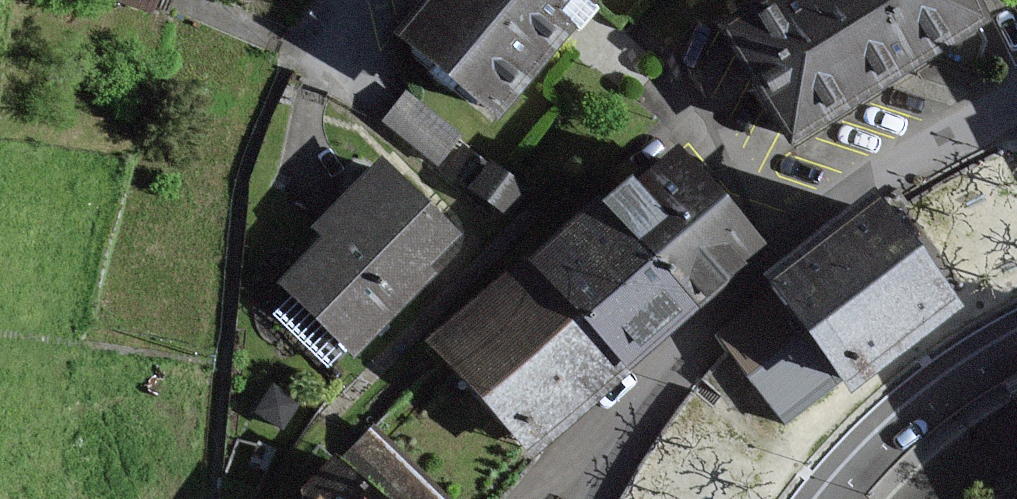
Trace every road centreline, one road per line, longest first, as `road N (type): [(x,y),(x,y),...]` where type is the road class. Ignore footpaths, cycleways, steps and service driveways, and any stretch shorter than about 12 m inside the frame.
road 1 (residential): [(998,101),(800,223),(610,430),(583,498)]

